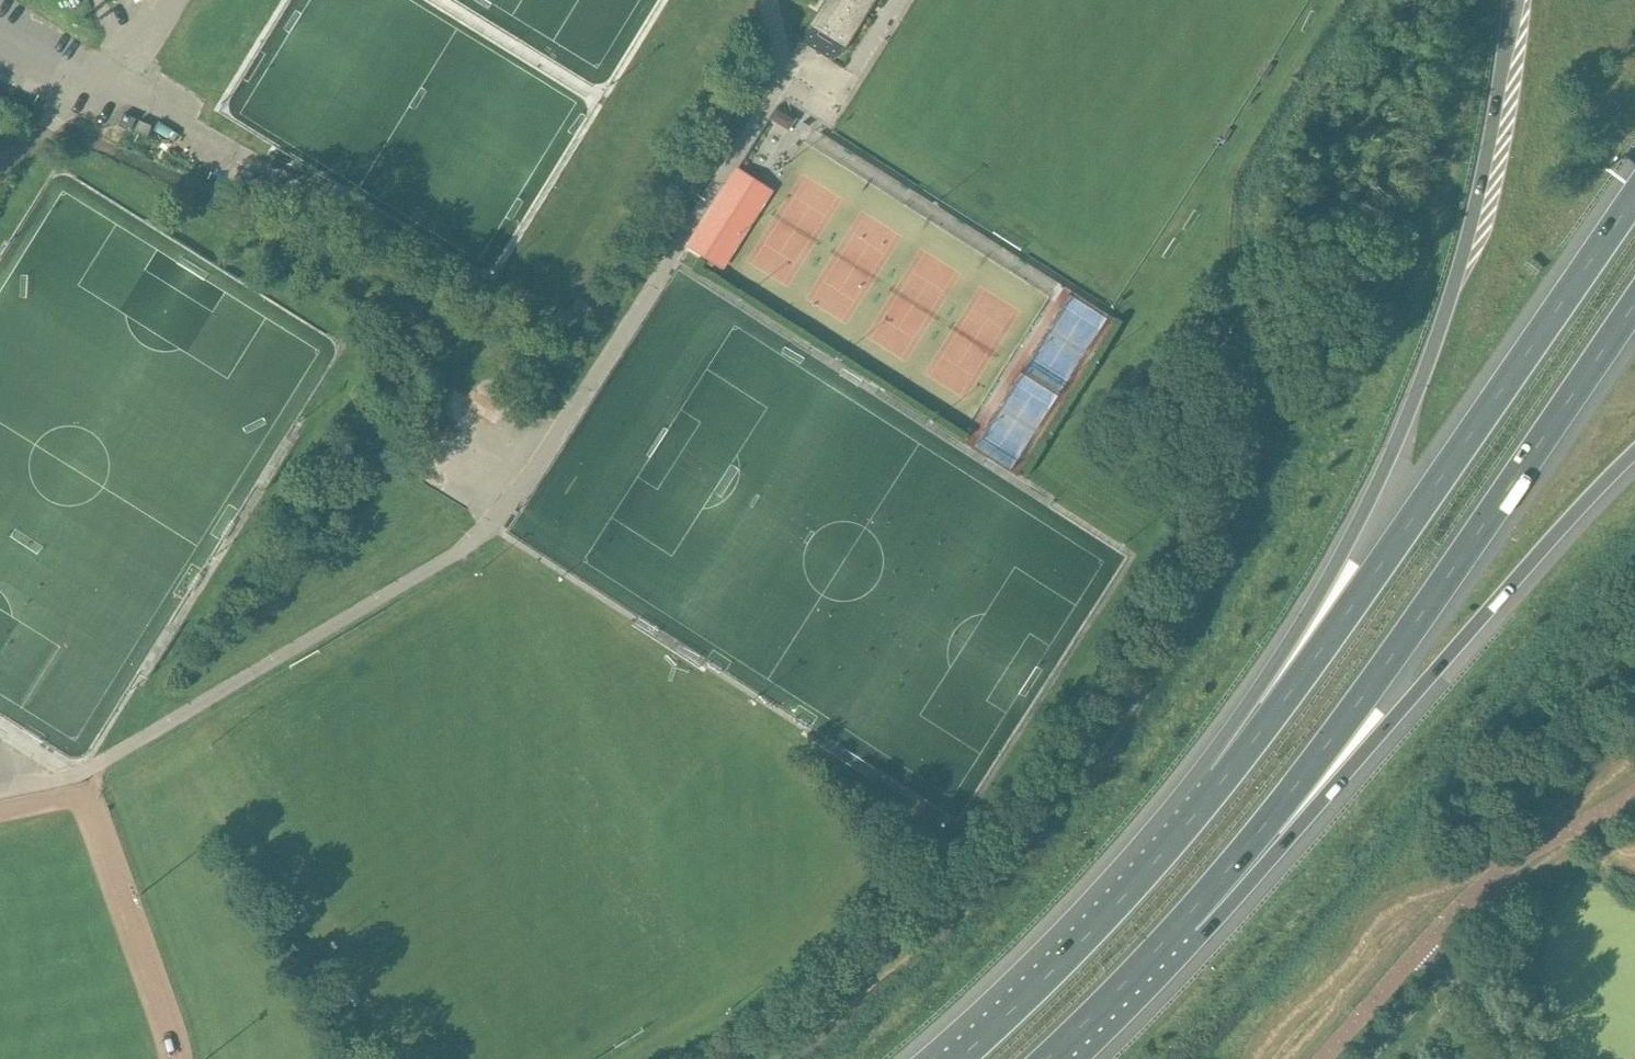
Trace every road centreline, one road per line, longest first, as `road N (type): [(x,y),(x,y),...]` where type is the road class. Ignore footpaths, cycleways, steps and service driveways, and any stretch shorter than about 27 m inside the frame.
road 1 (trunk): [(1510,0),(1461,248),(1397,431),(1333,568),(1204,770),(1188,824)]
road 2 (trunk): [(1176,929),(1254,841),(1425,615),(1634,307)]
road 3 (trunk): [(1634,199),(1386,562),(1188,824)]
road 4 (trunk): [(1176,929),(1277,854),(1634,459)]
road 5 (trunk): [(1188,824),(1056,969),(954,1058)]
road 6 (trunk): [(1040,1058),(1176,929)]

